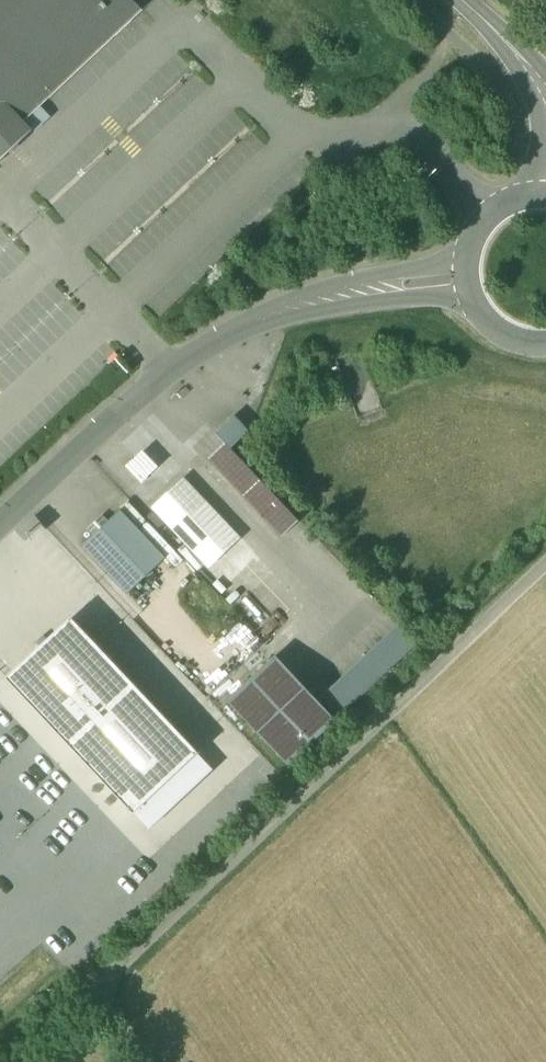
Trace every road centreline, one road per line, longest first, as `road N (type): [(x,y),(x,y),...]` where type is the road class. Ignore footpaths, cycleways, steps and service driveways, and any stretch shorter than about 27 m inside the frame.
road 1 (unclassified): [(470,256),(316,288),(218,332),(192,357)]
road 2 (unclassified): [(192,357),(314,315),(472,287)]
road 3 (unclassified): [(192,357),(0,530)]
road 4 (tertiary): [(459,0),(513,68),(539,124),(541,150),(522,199)]

